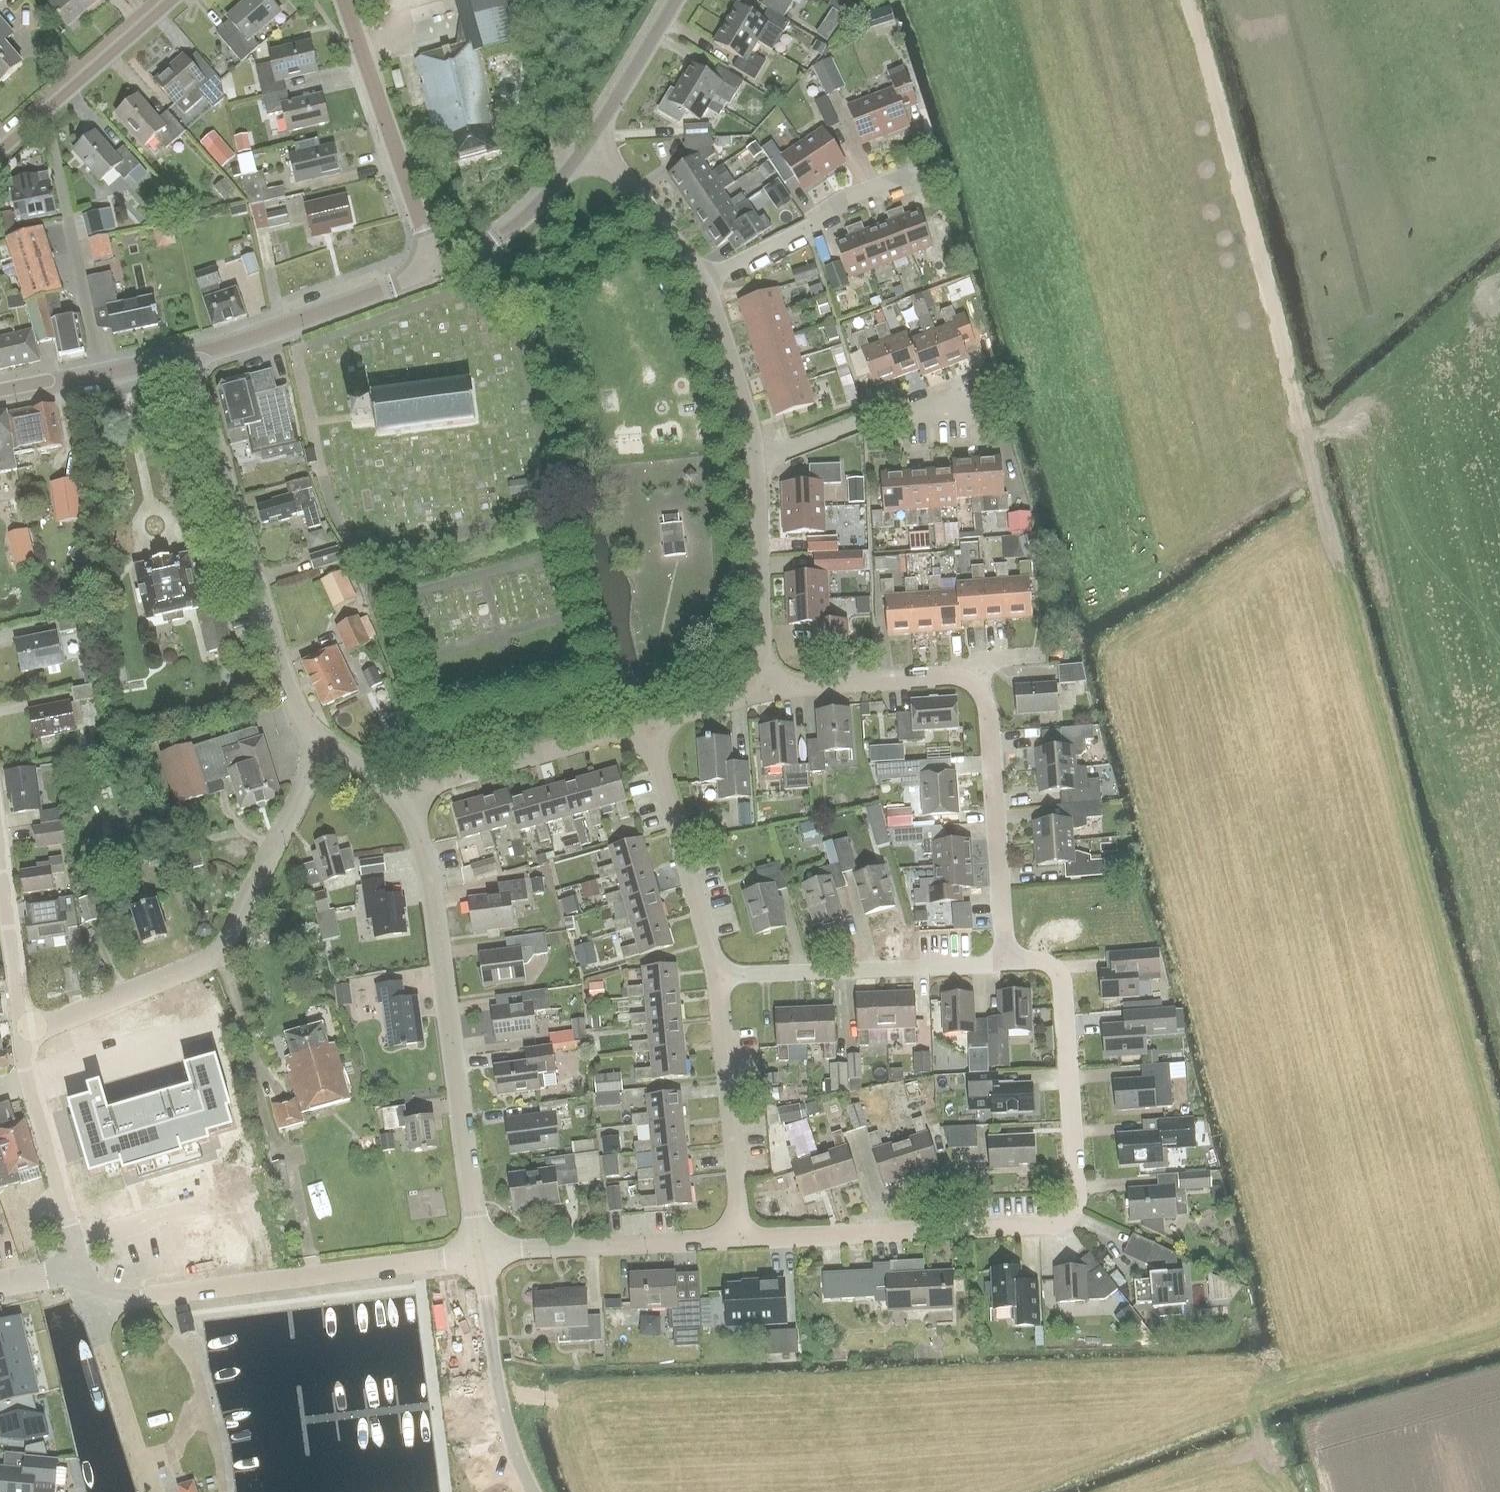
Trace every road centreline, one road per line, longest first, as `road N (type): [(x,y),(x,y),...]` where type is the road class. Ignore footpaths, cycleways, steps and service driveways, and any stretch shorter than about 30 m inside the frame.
road 1 (residential): [(741,1237),(1077,1220),(1063,966),(1012,963)]
road 2 (residential): [(765,687),(941,676),(970,683),(988,706),(1012,963)]
road 3 (residential): [(480,1255),(443,950),(416,805)]
road 4 (residential): [(24,1031),(204,962),(235,932),(310,770),(314,742)]
road 5 (residential): [(314,742),(294,704),(189,355)]
road 6 (residential): [(84,1274),(141,1297),(212,1277),(275,1279),(480,1255)]
road 7 (tertiary): [(438,273),(345,0)]
road 8 (residential): [(1012,963),(726,981)]
road 9 (residential): [(98,374),(45,107)]
road 10 (residential): [(726,981),(645,729)]
road 11 (tertiary): [(189,355),(438,273)]
road 12 (residential): [(480,1255),(741,1237)]
road 13 (residential): [(741,1237),(726,981)]
road 14 (residential): [(704,286),(861,198),(930,170)]
road 15 (residential): [(84,1274),(24,1031)]
road 16 (residential): [(416,805),(446,779),(645,729)]
road 17 (unclassified): [(532,1491),(500,1392),(480,1255)]
road 18 (residential): [(765,687),(758,461)]
road 19 (residential): [(758,461),(879,420),(972,406)]
road 20 (tertiary): [(438,273),(514,225),(587,141)]
road 21 (residential): [(704,286),(587,141)]
road 22 (residential): [(758,461),(737,365),(704,286)]
road 23 (tertiary): [(587,141),(676,0)]
road 24 (residential): [(0,866),(24,1031)]
road 25 (tertiary): [(170,0),(45,107)]
road 26 (residential): [(645,729),(662,716),(765,687)]

